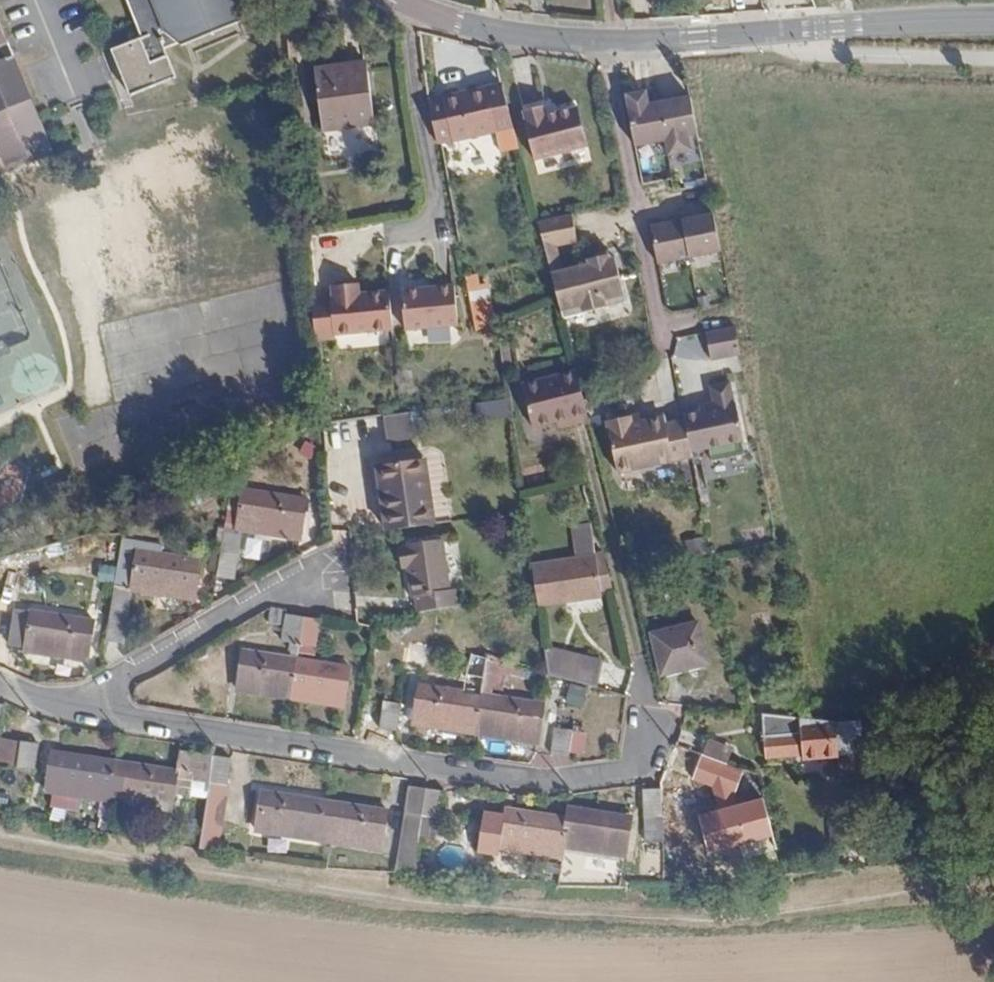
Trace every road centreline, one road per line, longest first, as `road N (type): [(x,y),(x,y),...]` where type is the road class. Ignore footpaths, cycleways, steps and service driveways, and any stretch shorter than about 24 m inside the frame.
road 1 (track): [(993,883),(743,919),(600,916),(286,889),(0,830)]
road 2 (residential): [(83,716),(546,780),(638,769),(647,734)]
road 3 (tertiary): [(993,20),(605,42)]
road 4 (residential): [(605,42),(660,333)]
road 5 (residential): [(83,716),(117,682),(270,596),(320,580)]
road 6 (tertiary): [(605,42),(461,24),(400,0)]

